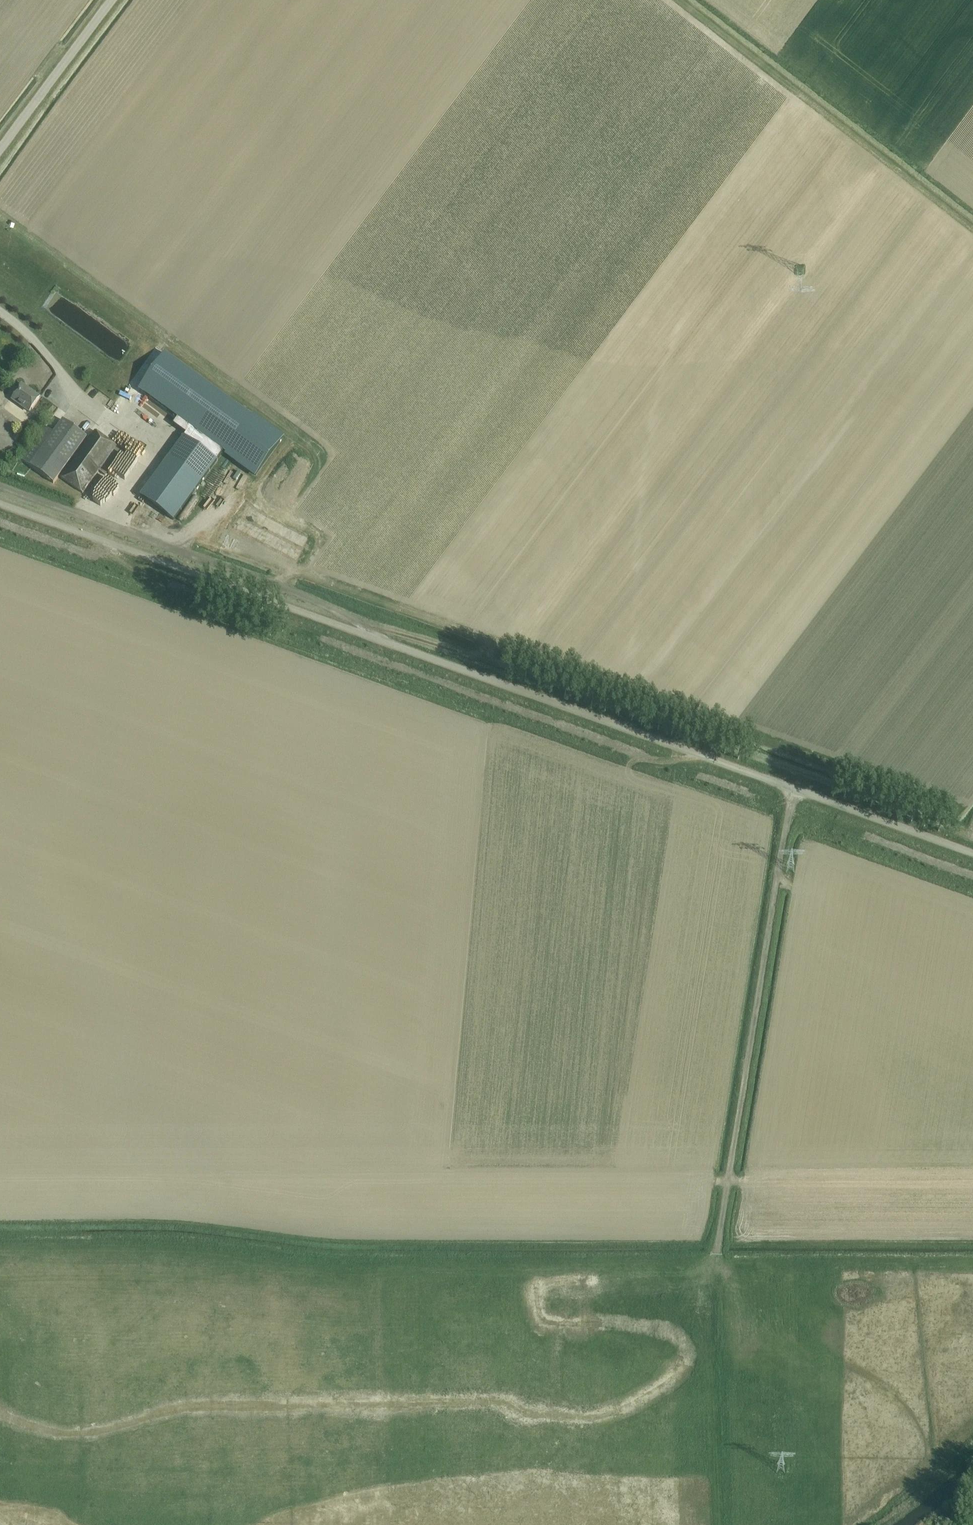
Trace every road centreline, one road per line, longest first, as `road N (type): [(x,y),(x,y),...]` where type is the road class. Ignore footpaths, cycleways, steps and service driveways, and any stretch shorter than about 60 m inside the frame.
road 1 (unclassified): [(0,503),(793,789)]
road 2 (residential): [(719,1243),(793,789)]
road 3 (unclassified): [(0,153),(115,0)]
road 4 (unclassified): [(793,789),(972,854)]

